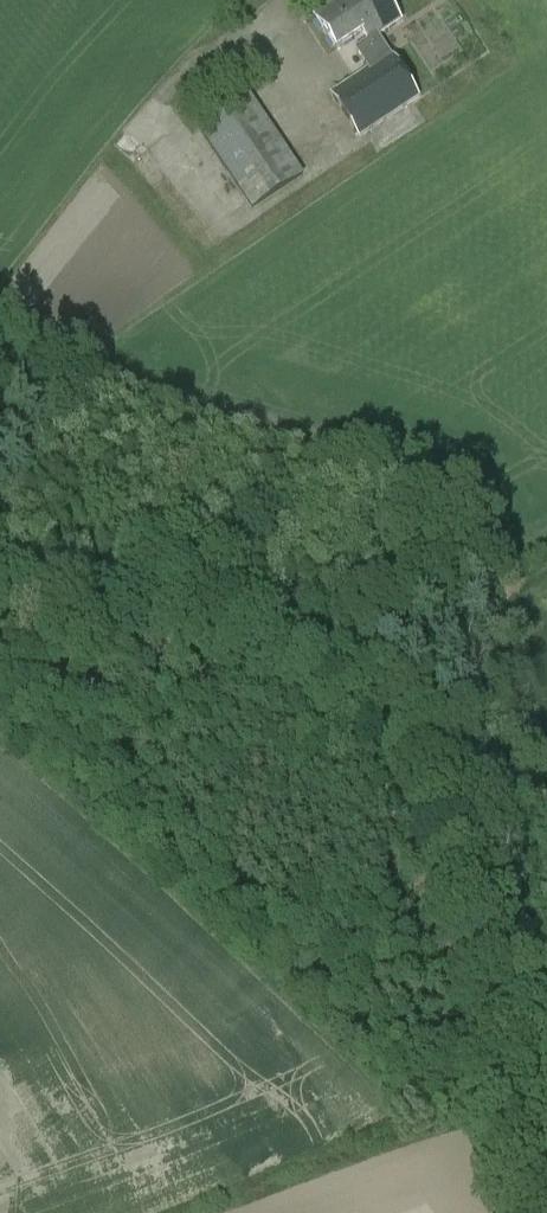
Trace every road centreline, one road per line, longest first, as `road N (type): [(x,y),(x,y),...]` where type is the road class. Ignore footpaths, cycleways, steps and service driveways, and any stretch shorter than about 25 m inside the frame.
road 1 (track): [(0,596),(208,612),(281,632),(418,742),(443,773),(471,841),(542,1212)]

